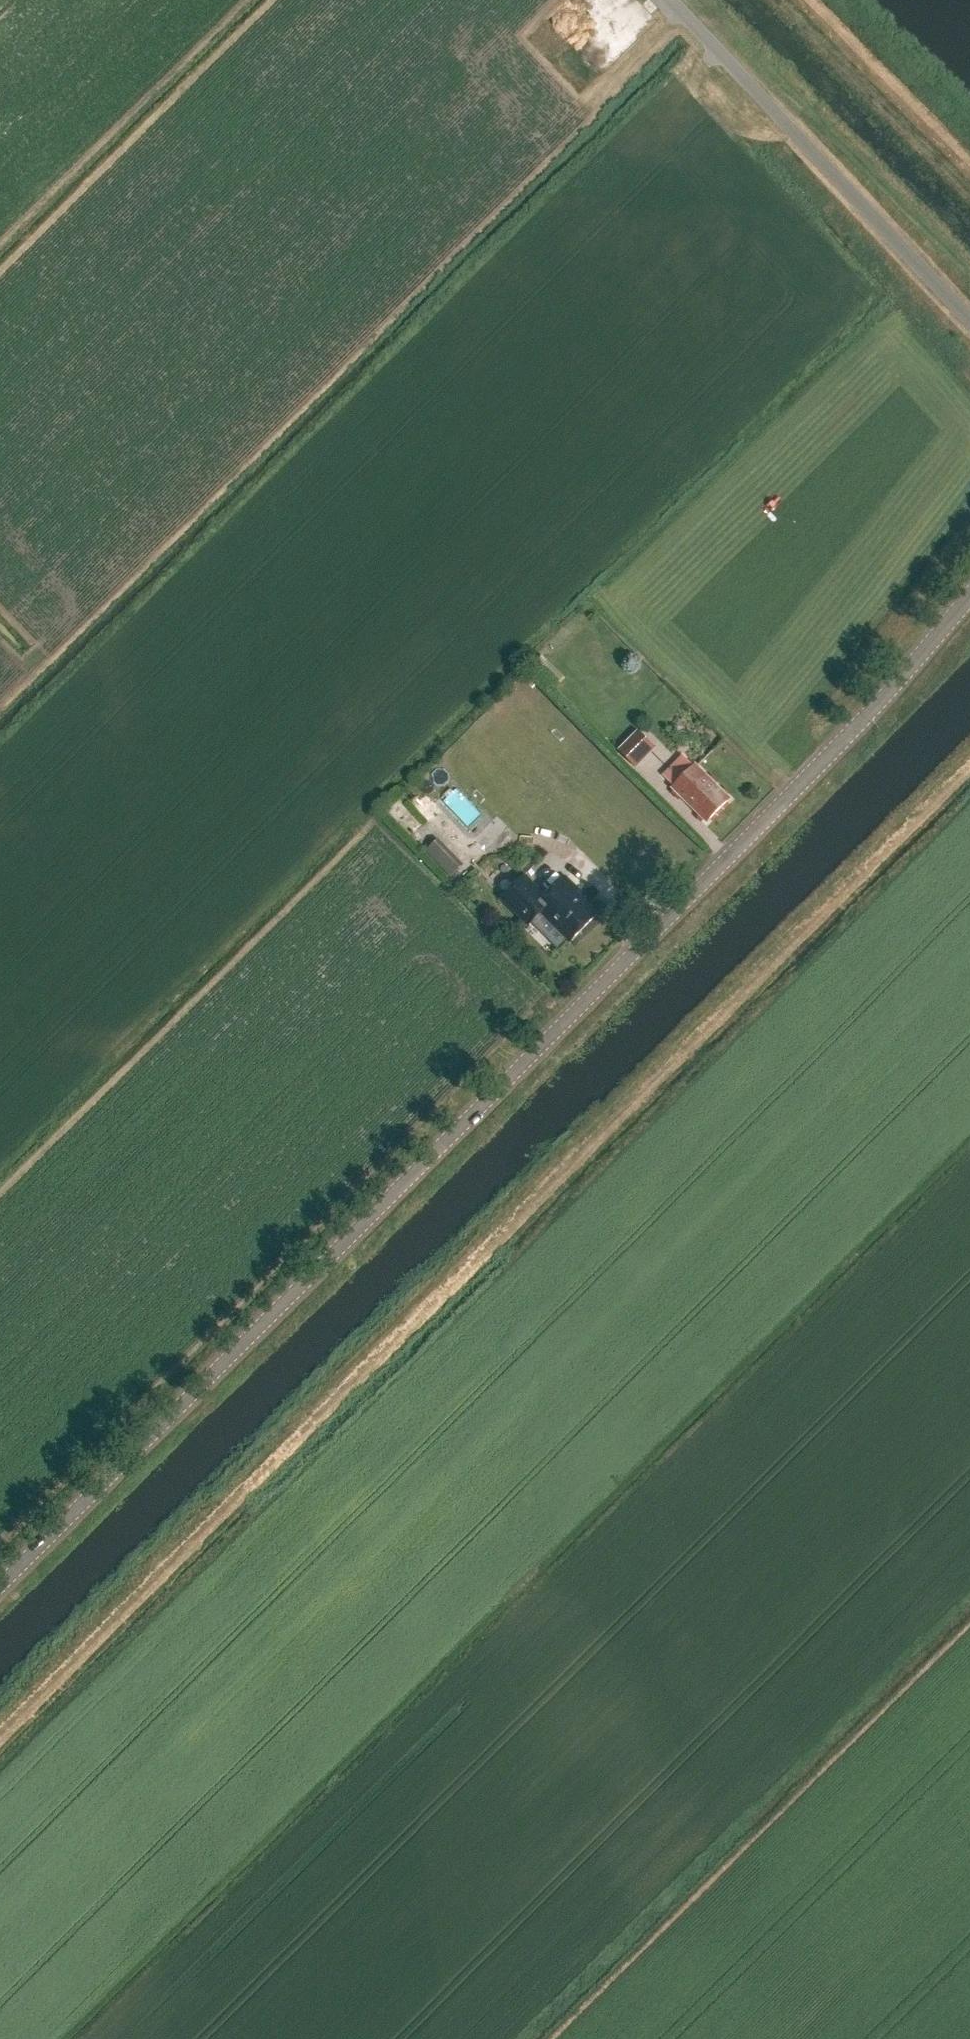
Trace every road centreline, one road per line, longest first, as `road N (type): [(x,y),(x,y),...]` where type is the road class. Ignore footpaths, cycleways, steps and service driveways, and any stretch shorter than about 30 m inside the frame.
road 1 (tertiary): [(0,1590),(881,705),(969,600)]
road 2 (unclassified): [(969,323),(661,0)]

